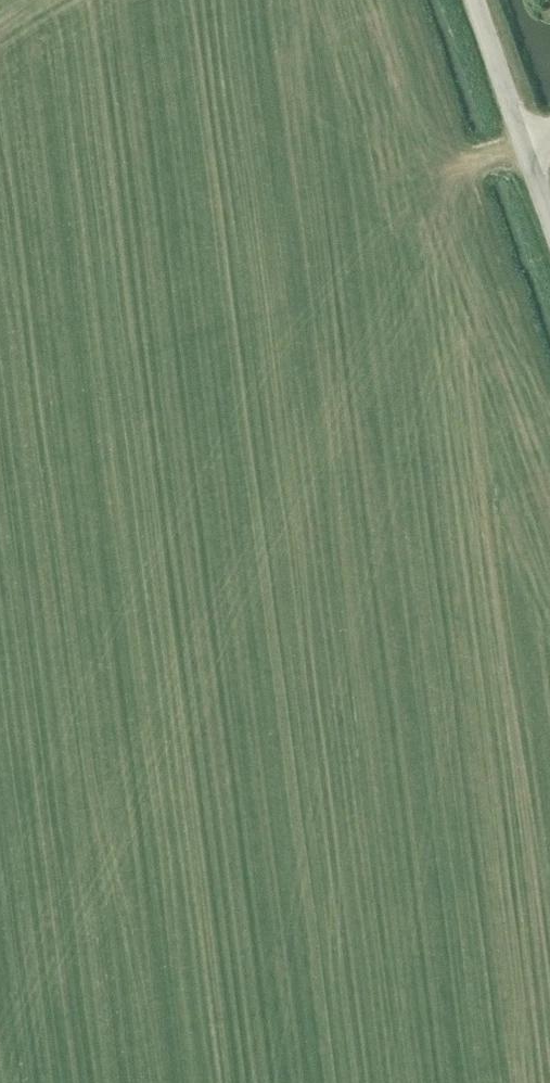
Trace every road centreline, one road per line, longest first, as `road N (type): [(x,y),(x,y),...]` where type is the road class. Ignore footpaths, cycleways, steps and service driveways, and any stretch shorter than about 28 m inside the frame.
road 1 (unclassified): [(549,221),(474,0)]

